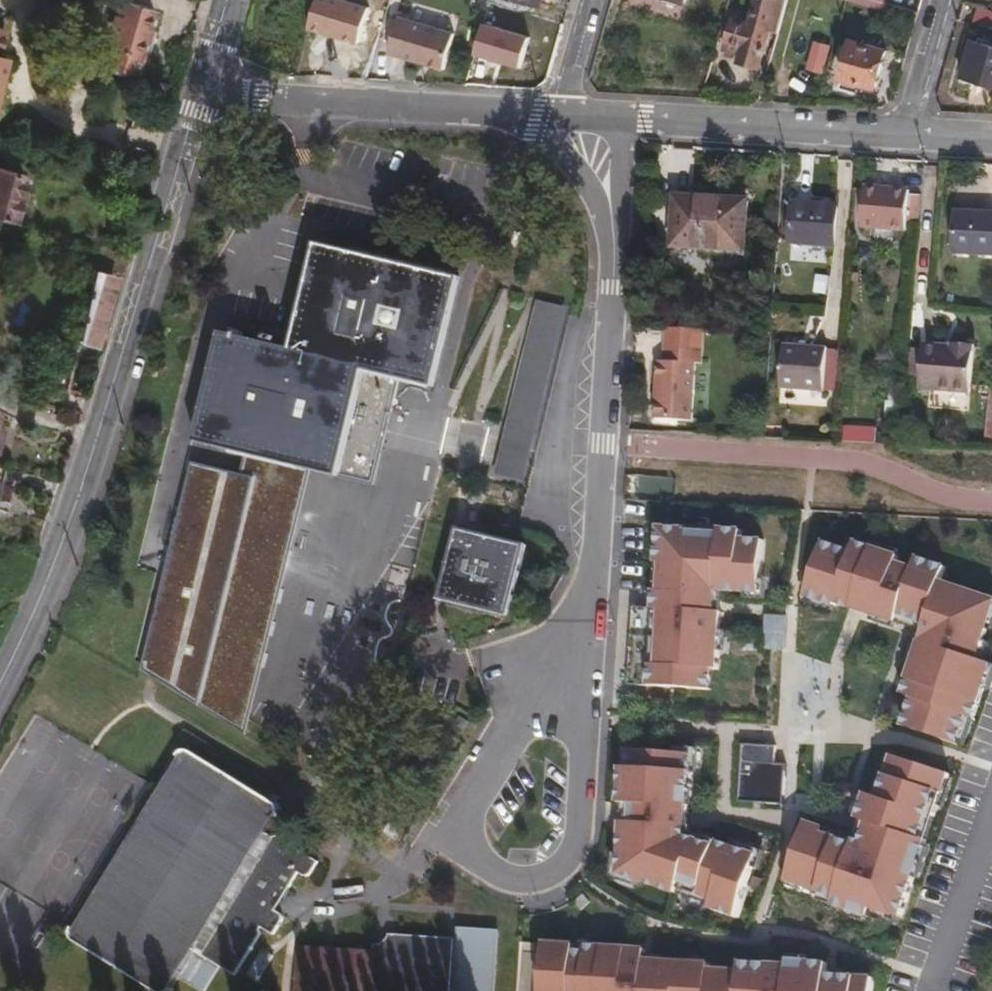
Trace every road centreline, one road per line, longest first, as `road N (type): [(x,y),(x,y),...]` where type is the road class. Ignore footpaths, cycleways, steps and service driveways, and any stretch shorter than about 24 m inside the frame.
road 1 (secondary): [(0,686),(75,508),(202,94)]
road 2 (residential): [(588,635),(513,724),(470,803),(470,841),(484,869),(516,881),(546,880),(574,858),(589,821)]
road 3 (residential): [(620,261),(588,635)]
road 4 (residential): [(202,94),(564,114)]
road 5 (residential): [(628,118),(906,135)]
road 6 (residential): [(928,990),(991,805)]
road 7 (residential): [(589,821),(588,635)]
road 8 (residential): [(564,114),(620,261)]
road 9 (residential): [(620,261),(628,118)]
road 10 (residential): [(906,135),(944,0)]

